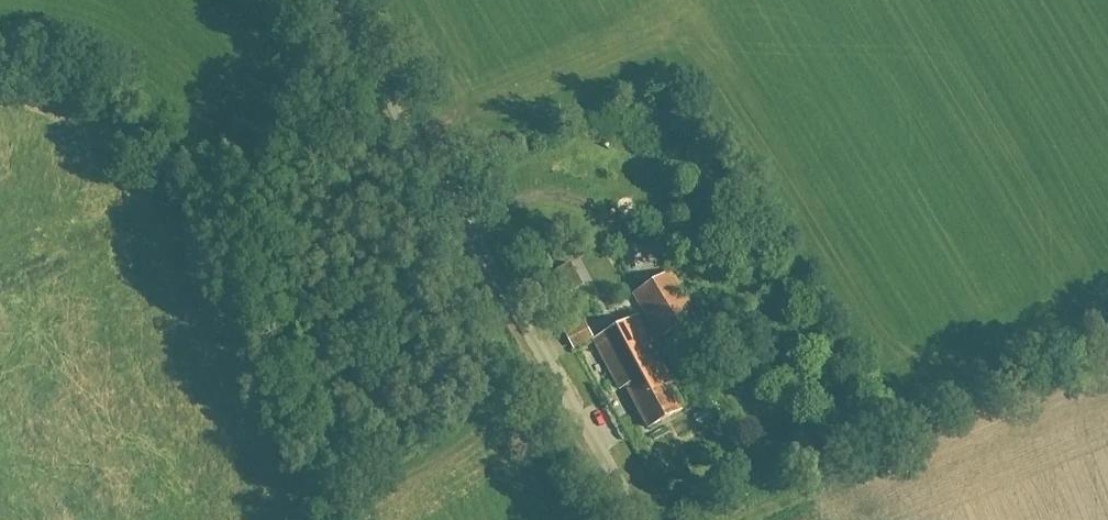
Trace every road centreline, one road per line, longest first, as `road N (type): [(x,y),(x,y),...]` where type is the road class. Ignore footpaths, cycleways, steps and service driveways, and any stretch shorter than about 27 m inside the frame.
road 1 (unclassified): [(626,519),(322,0)]

